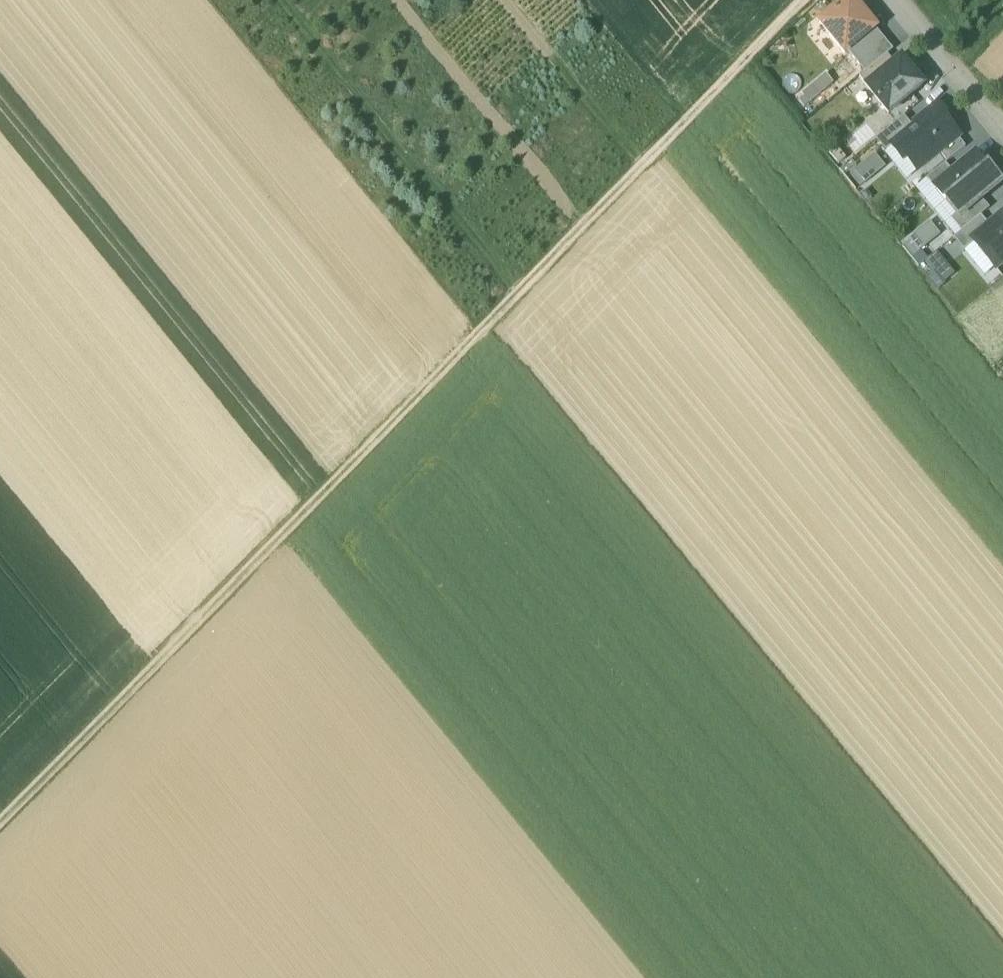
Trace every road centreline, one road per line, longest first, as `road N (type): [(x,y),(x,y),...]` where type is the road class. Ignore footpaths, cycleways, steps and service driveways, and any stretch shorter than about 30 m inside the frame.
road 1 (track): [(0,822),(803,0)]
road 2 (residential): [(903,0),(1002,122)]

